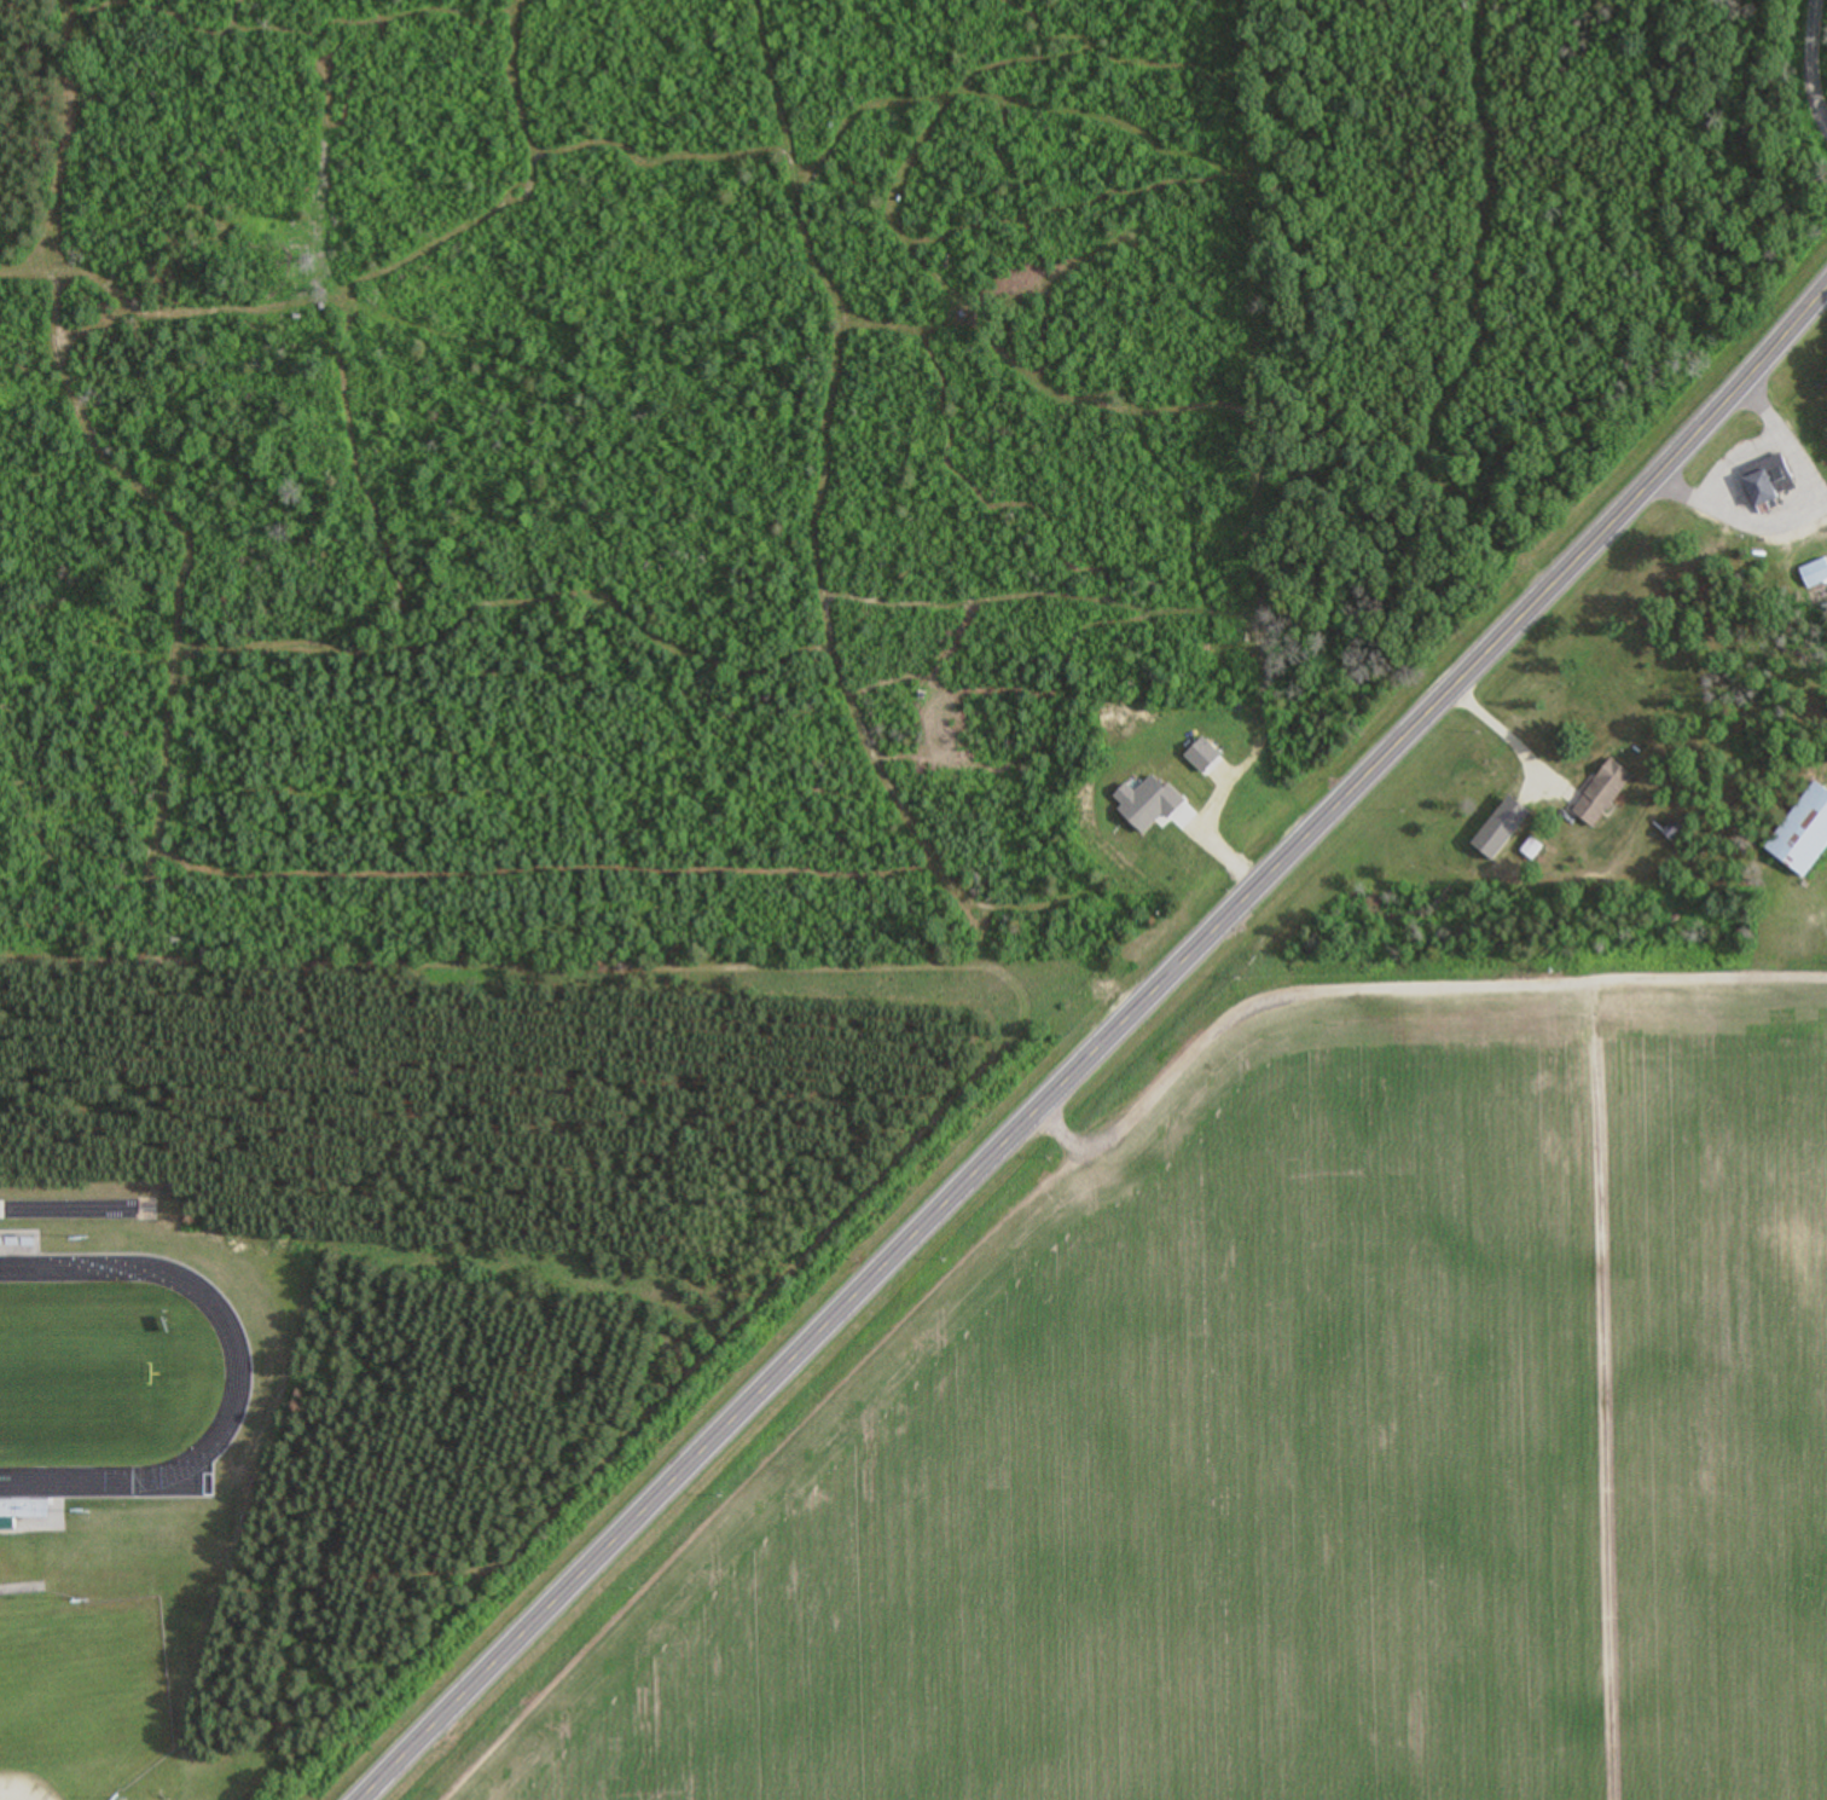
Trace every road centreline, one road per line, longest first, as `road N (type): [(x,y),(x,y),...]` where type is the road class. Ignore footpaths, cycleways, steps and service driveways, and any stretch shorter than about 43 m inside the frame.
road 1 (primary): [(363,1799),(1727,407)]
road 2 (track): [(0,961),(1049,972),(1112,1031)]
road 3 (primary): [(1727,407),(1826,295)]
road 4 (residential): [(1826,512),(1727,407)]

